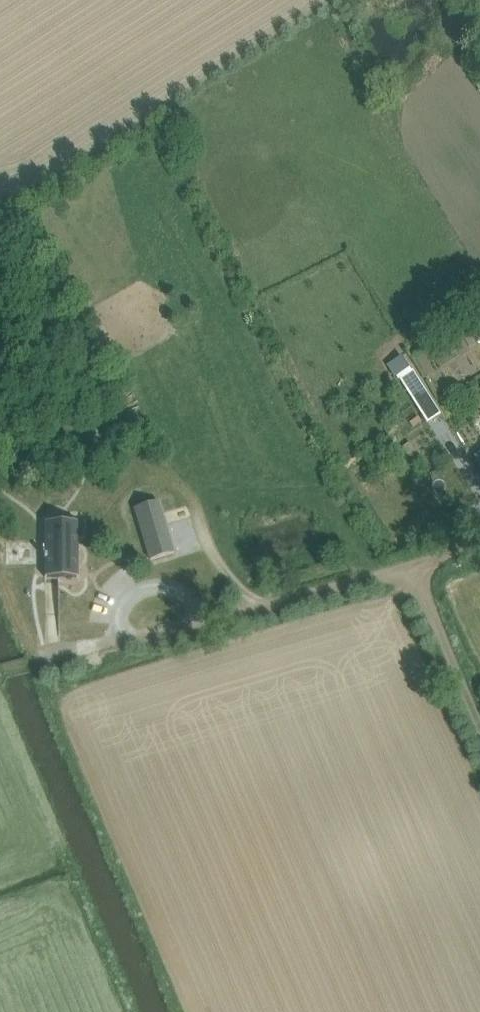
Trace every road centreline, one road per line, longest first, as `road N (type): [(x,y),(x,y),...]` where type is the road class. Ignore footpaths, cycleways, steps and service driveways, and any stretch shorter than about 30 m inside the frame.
road 1 (unclassified): [(46,661),(413,569),(479,533)]
road 2 (track): [(479,724),(413,569)]

